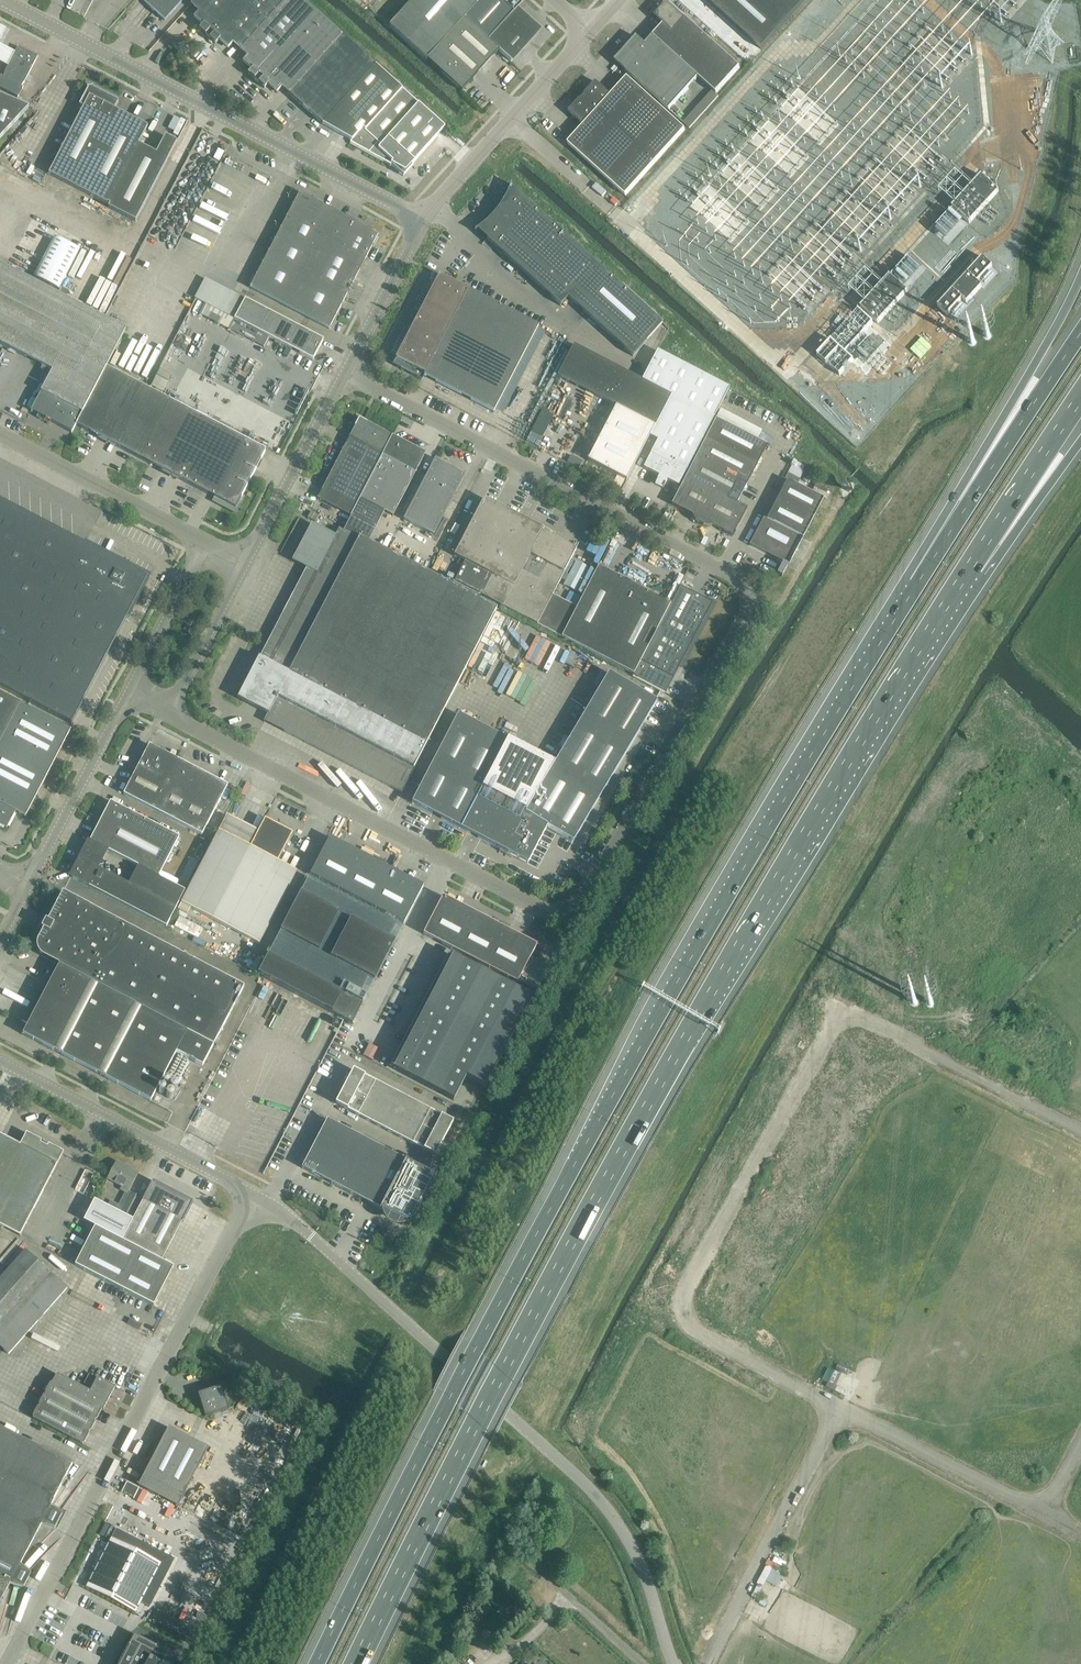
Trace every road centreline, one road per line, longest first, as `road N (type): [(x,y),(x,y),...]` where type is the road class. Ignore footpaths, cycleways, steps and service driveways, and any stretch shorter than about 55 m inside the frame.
road 1 (unclassified): [(175,719),(544,913),(564,916),(576,909),(749,622),(747,583),(350,373)]
road 2 (motorway): [(357,1663),(476,1422),(694,1022),(970,566)]
road 3 (motorway): [(916,584),(576,1163),(316,1663)]
road 4 (track): [(1080,1128),(870,1020),(847,1014),(837,1024),(685,1299),(689,1324),(711,1340),(837,1411)]
road 5 (unclassified): [(675,1663),(636,1553),(603,1504),(294,1220),(257,1196)]
road 6 (unclassified): [(14,1663),(257,1196)]
road 7 (track): [(1036,1510),(837,1411),(706,1663)]
road 8 (unclassified): [(427,218),(201,108),(4,0)]
road 9 (motorway): [(1080,282),(947,510),(916,584)]
road 10 (motorway): [(1080,336),(916,584)]
road 11 (unclassified): [(257,1196),(0,1058)]
road 12 (unclassified): [(427,218),(582,31)]
road 13 (unclassified): [(0,439),(201,548)]
road 14 (unclassified): [(242,570),(350,373)]
road 15 (unclassified): [(32,886),(132,696)]
road 16 (motorway): [(970,566),(1080,397)]
road 17 (unclassified): [(350,373),(427,218)]
road 18 (motorway): [(970,566),(1028,514),(1080,442)]
road 19 (unclassified): [(175,719),(242,570)]
road 20 (unclassified): [(201,548),(132,696)]
road 21 (track): [(1080,1535),(1036,1510),(1080,1446)]

